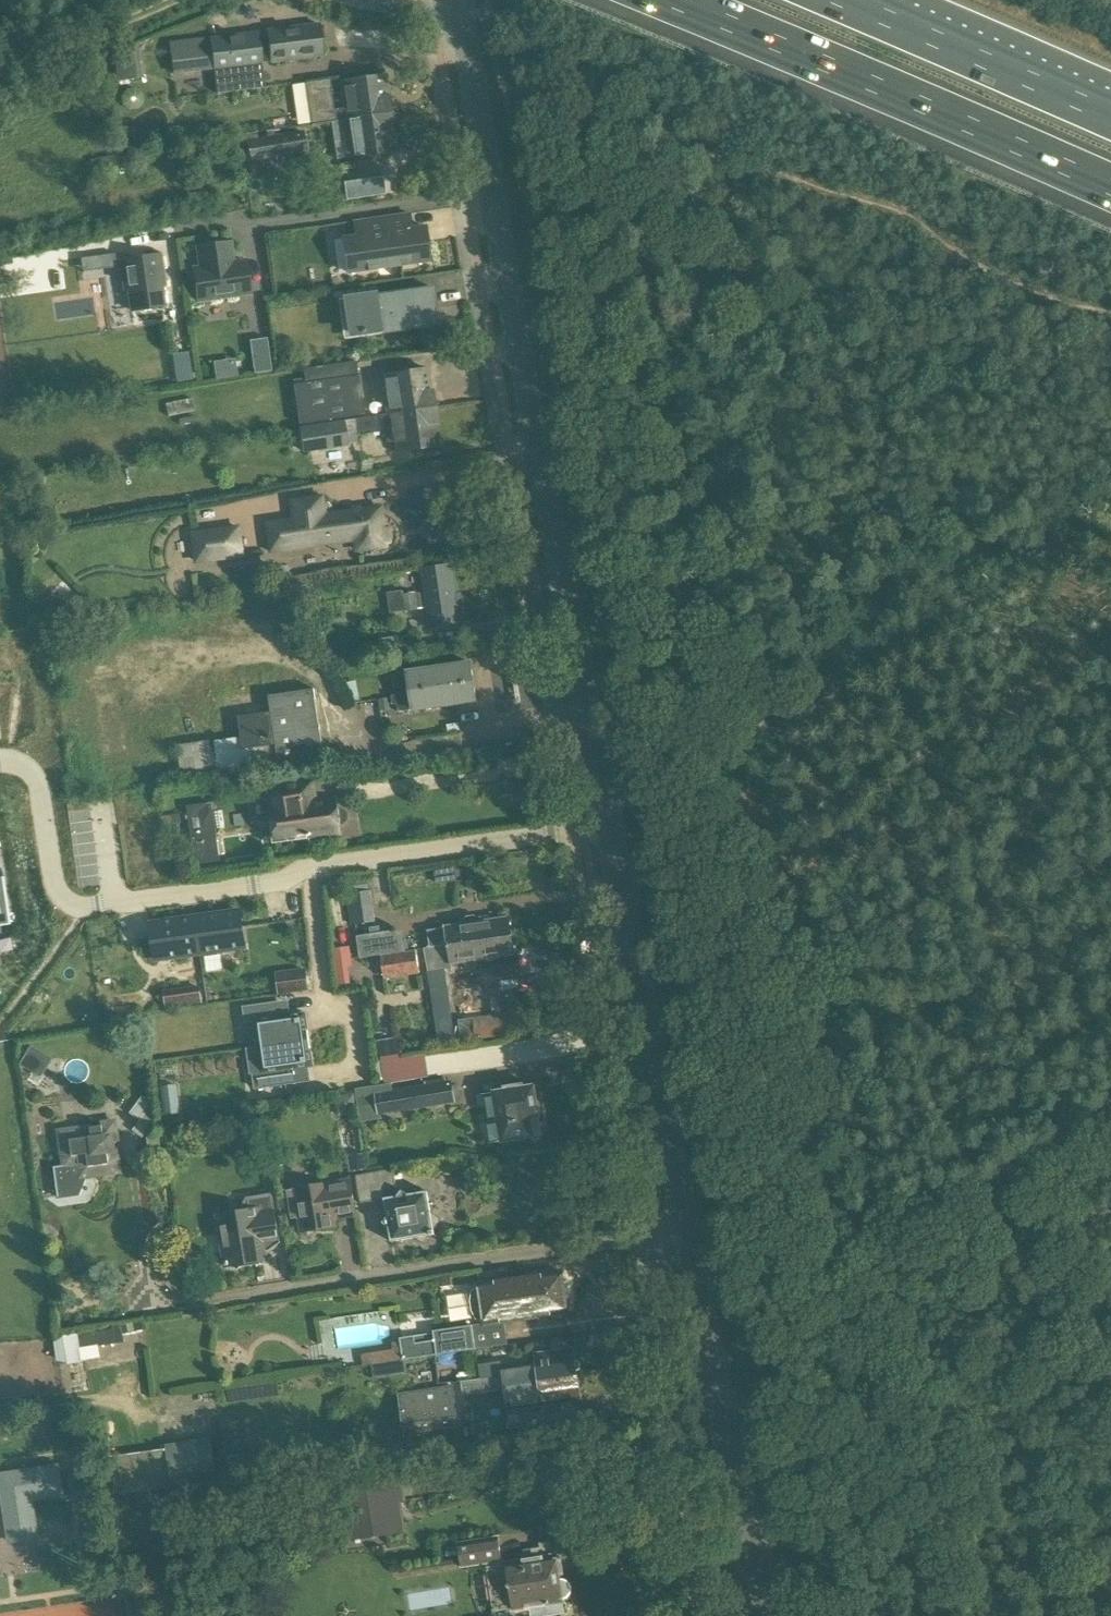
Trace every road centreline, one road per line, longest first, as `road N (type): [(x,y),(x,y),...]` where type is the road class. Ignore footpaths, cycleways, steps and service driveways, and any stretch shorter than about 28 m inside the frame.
road 1 (secondary): [(611,830),(462,14)]
road 2 (residential): [(0,760),(29,770),(55,883),(72,904),(87,906),(611,830)]
road 3 (motorway): [(670,0),(1110,191)]
road 4 (unclassified): [(192,1304),(643,1241)]
road 5 (secondary): [(690,1235),(611,830)]
road 6 (secondary): [(766,1615),(690,1235)]
road 7 (unclassified): [(700,1615),(643,1241)]
road 8 (motorway): [(1110,115),(839,0)]

